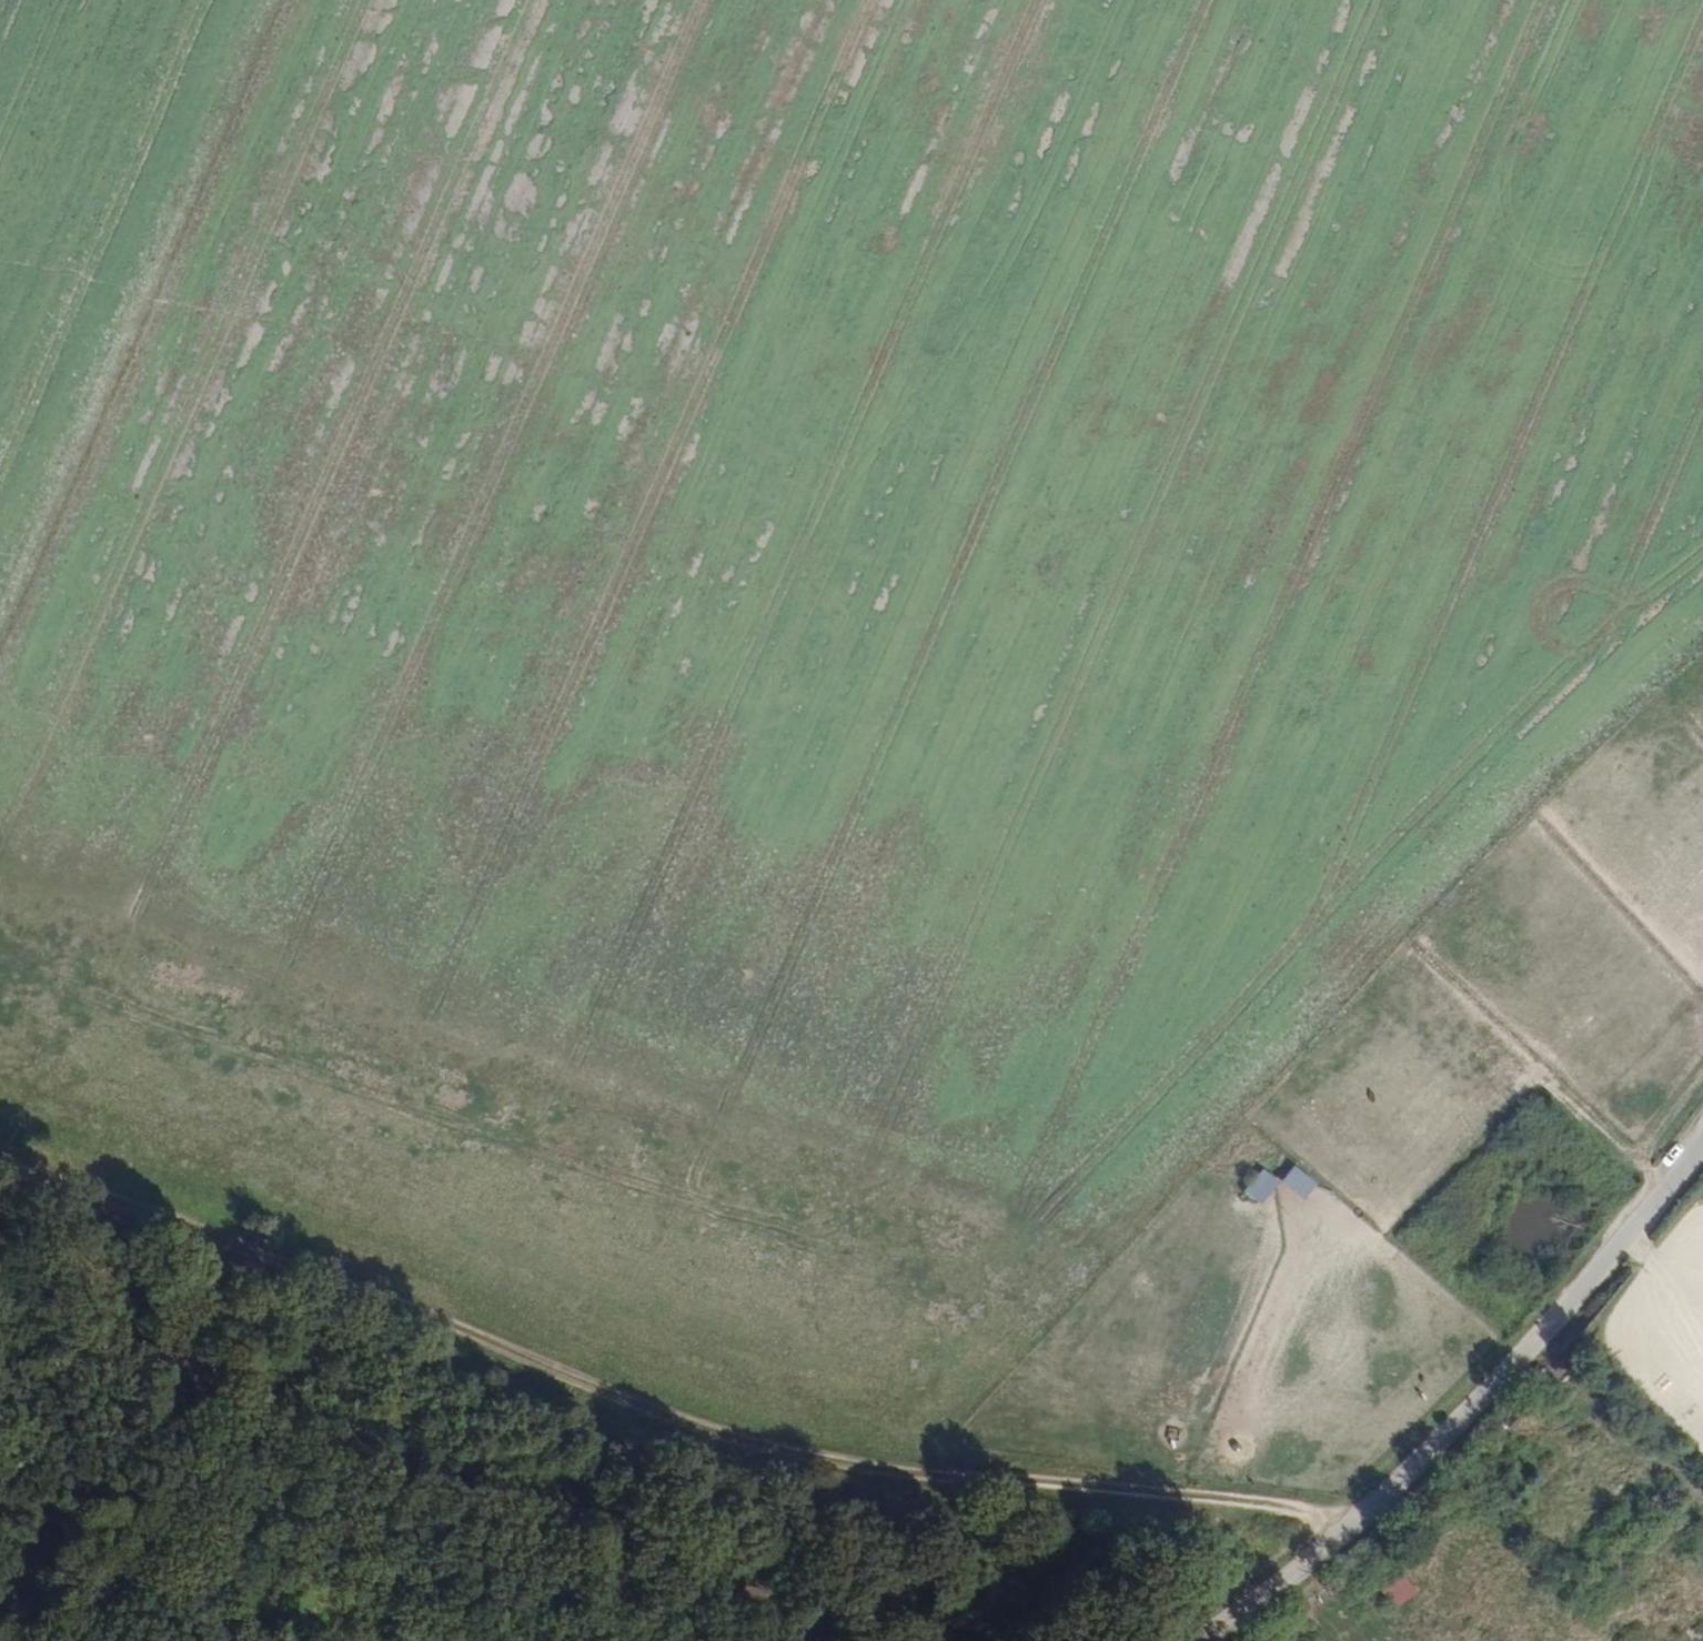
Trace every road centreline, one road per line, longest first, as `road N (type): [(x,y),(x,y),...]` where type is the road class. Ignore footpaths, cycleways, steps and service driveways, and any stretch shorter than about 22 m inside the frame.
road 1 (track): [(0,1166),(560,1378),(769,1444),(938,1475),(1354,1522)]
road 2 (tertiary): [(1702,1140),(1601,1267),(1409,1474),(1202,1640)]

